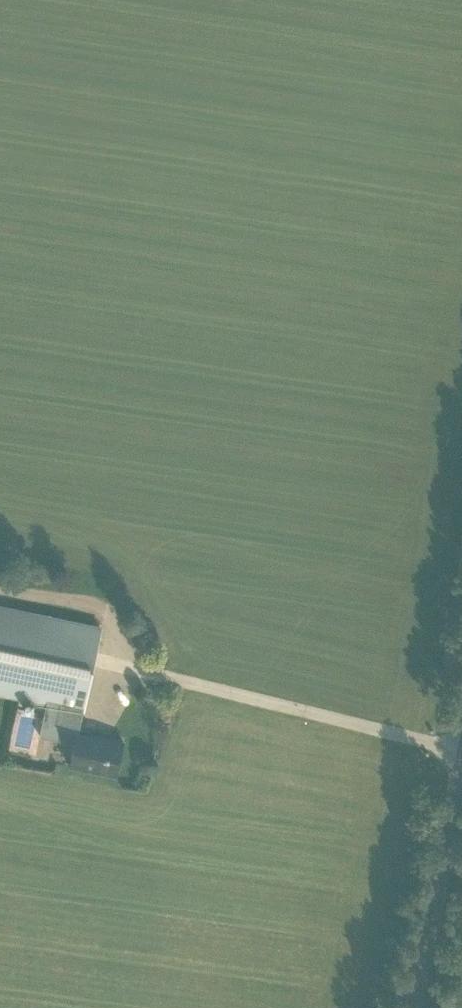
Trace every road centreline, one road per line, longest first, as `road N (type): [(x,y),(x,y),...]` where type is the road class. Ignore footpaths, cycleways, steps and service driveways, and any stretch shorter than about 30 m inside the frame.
road 1 (tertiary): [(413,1007),(461,778)]

